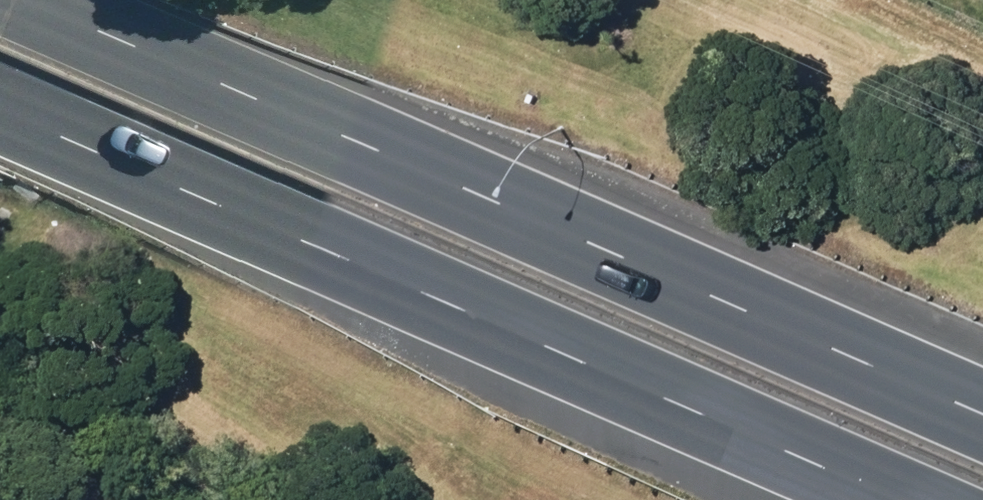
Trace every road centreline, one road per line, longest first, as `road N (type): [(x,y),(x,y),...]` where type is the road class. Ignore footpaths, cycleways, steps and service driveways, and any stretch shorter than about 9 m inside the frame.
road 1 (primary): [(25,0),(982,416)]
road 2 (primary): [(897,499),(0,110)]

